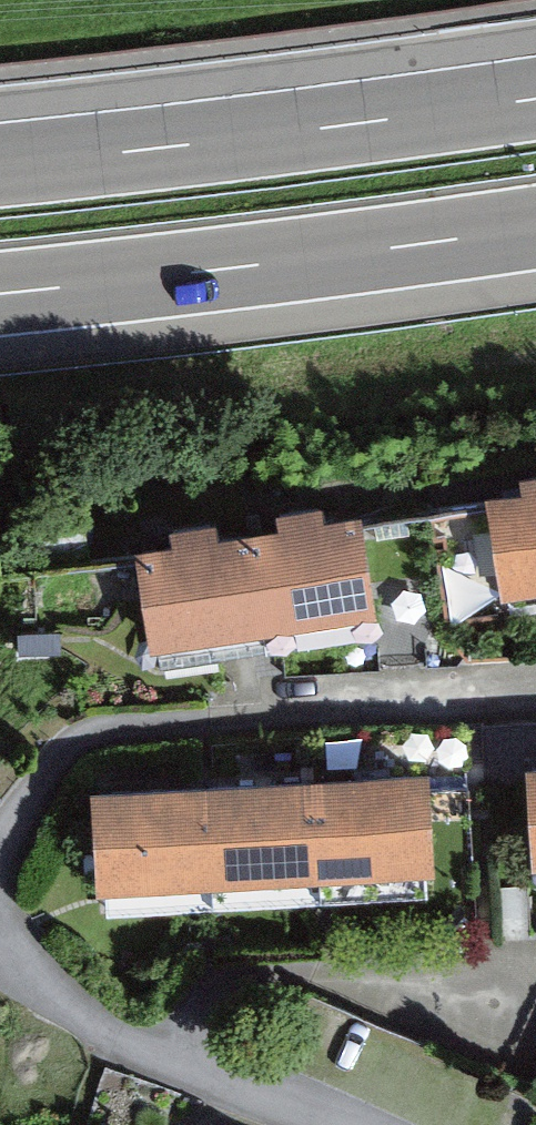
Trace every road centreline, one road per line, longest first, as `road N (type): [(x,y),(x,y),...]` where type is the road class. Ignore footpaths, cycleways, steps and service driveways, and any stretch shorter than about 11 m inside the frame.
road 1 (motorway): [(535,97),(0,164)]
road 2 (motorway): [(0,295),(535,229)]

